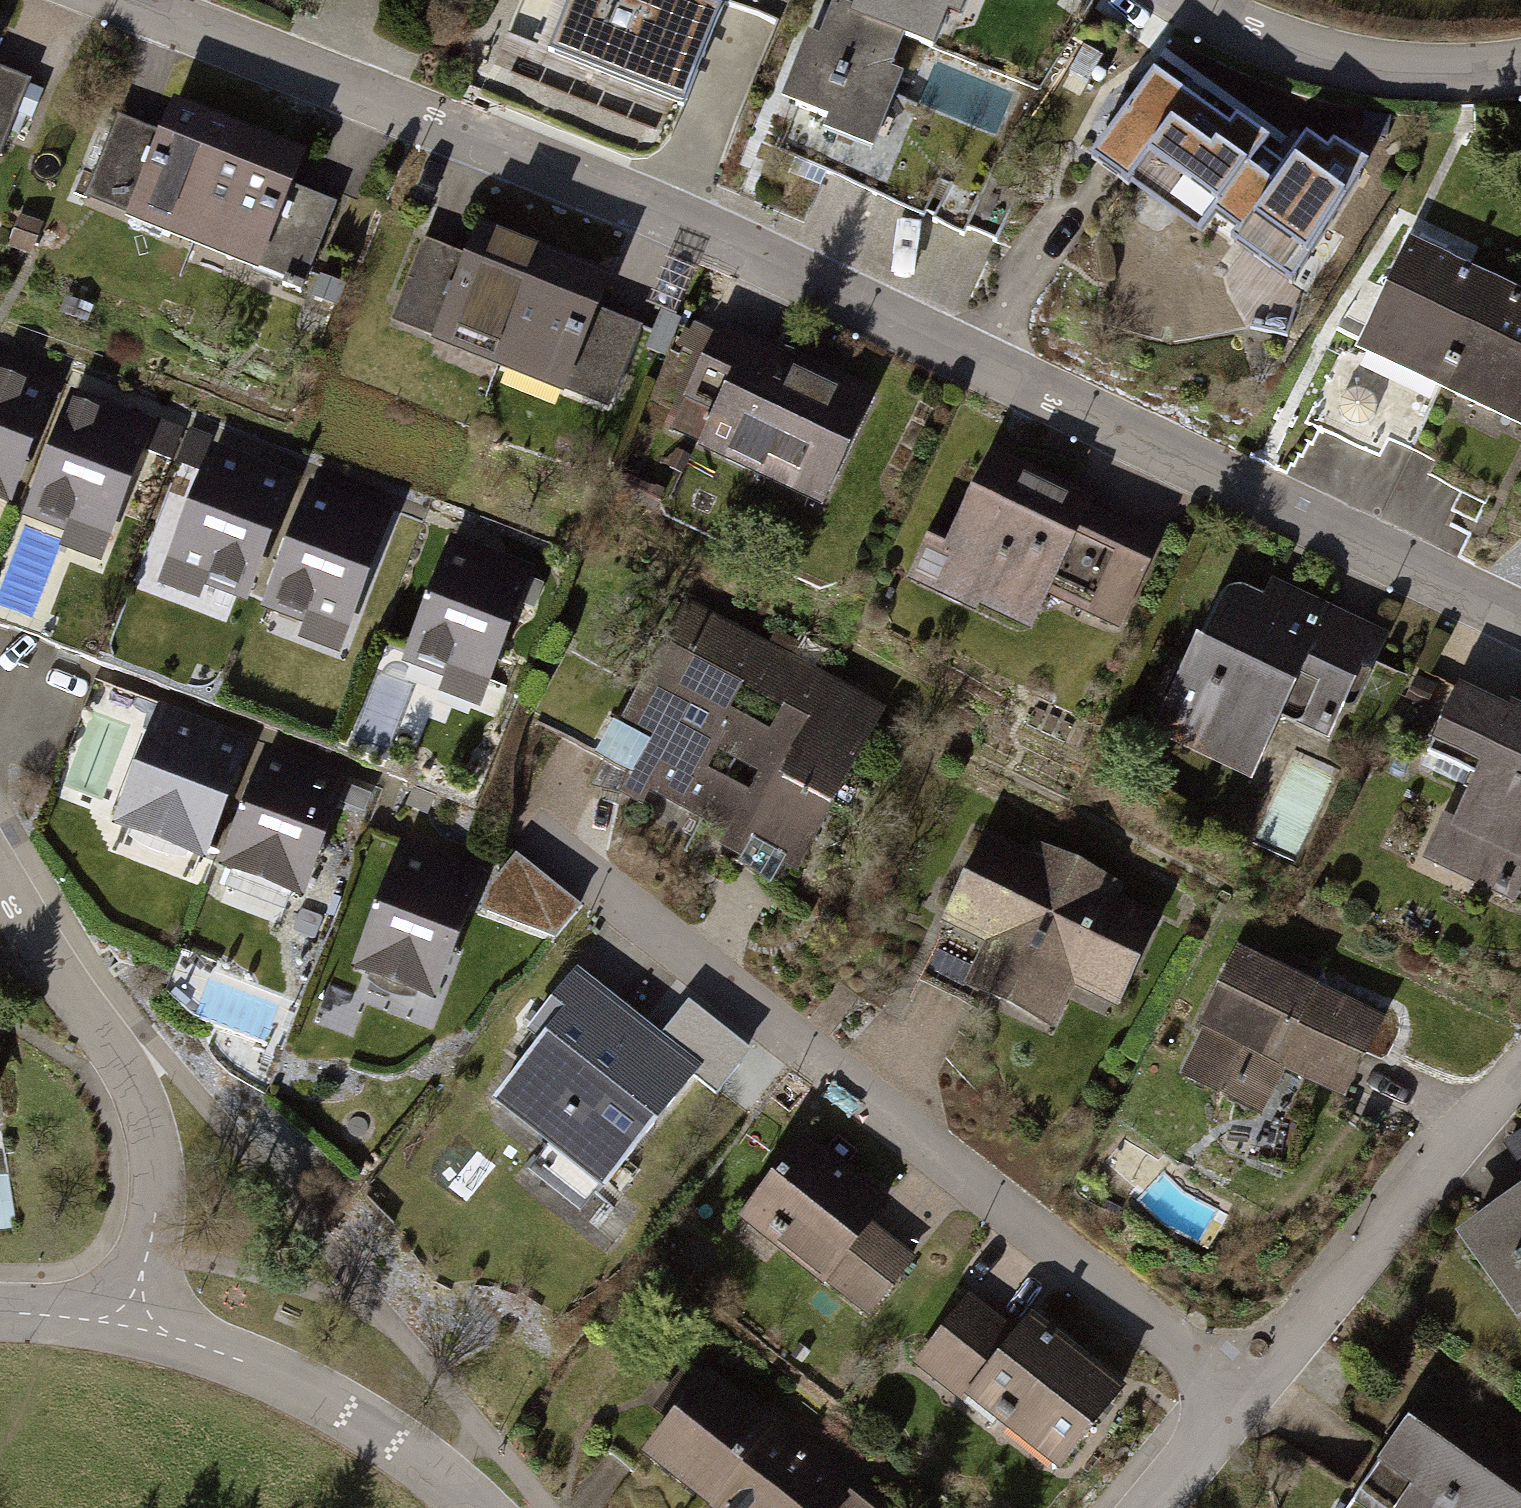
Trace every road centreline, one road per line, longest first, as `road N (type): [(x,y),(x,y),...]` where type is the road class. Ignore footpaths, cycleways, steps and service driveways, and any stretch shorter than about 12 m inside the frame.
road 1 (residential): [(115,0),(482,139),(777,264),(1520,620)]
road 2 (residential): [(1243,1398),(533,838)]
road 3 (residential): [(0,880),(148,1113),(156,1216),(134,1326)]
road 4 (residential): [(1520,1065),(1243,1398)]
road 5 (residential): [(134,1326),(303,1383),(392,1437),(476,1507)]
road 6 (residential): [(1520,67),(1448,74),(1377,67),(1297,51),(1188,0)]
road 7 (residential): [(1243,1398),(1152,1507)]
road 8 (residential): [(0,1312),(134,1326)]

